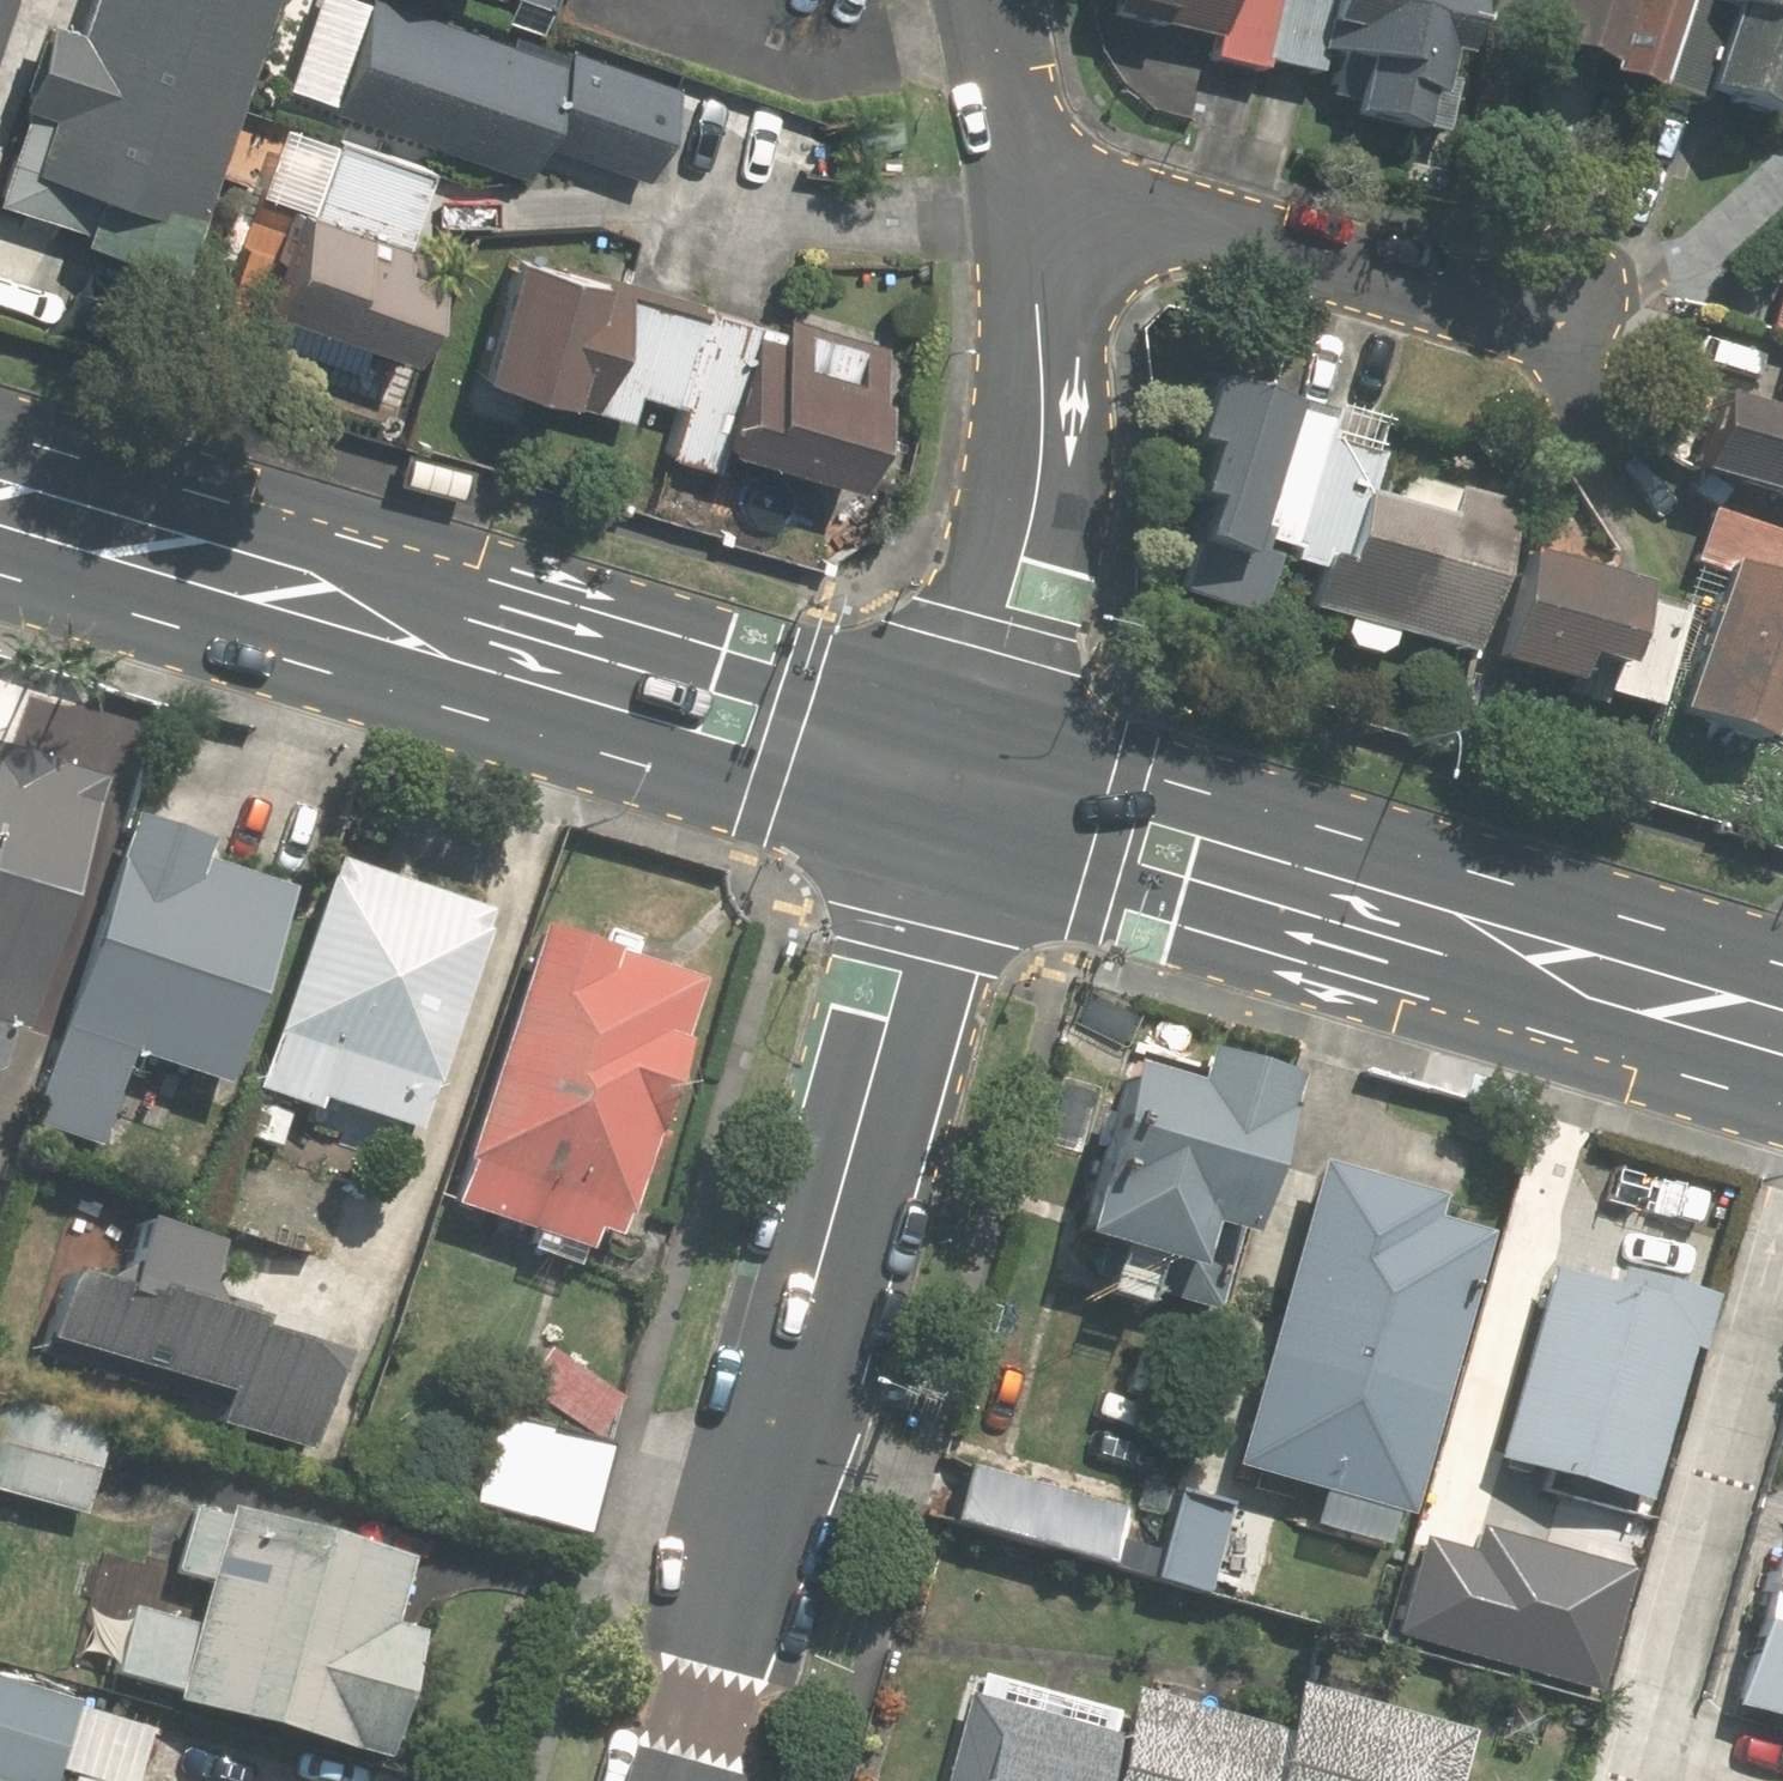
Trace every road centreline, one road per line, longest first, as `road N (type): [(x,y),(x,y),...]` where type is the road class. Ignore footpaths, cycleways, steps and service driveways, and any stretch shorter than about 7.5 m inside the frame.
road 1 (tertiary): [(962,782),(682,1780)]
road 2 (primary): [(0,493),(962,782)]
road 3 (primary): [(962,782),(1782,1027)]
road 4 (residential): [(962,782),(1037,484),(1043,429),(1035,234)]
road 5 (residential): [(1538,305),(1222,230),(1118,222),(1035,234)]
road 6 (residential): [(1035,234),(989,0)]

